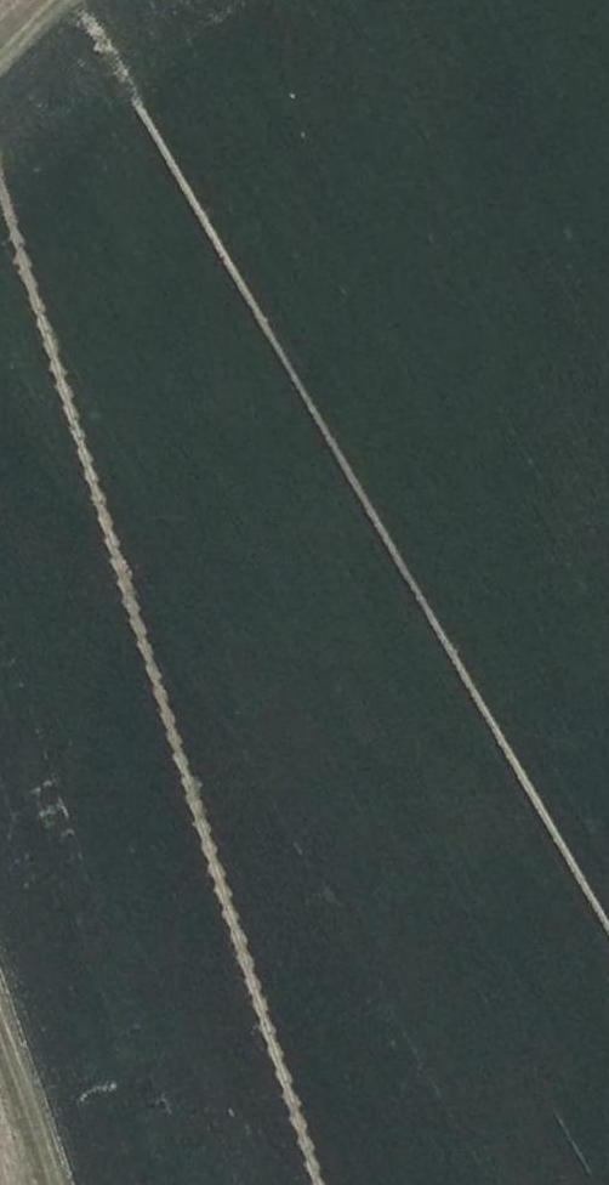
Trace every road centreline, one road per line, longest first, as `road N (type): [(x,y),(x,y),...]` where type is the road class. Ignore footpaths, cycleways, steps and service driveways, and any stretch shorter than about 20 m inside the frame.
road 1 (track): [(56,1184),(0,1016)]

